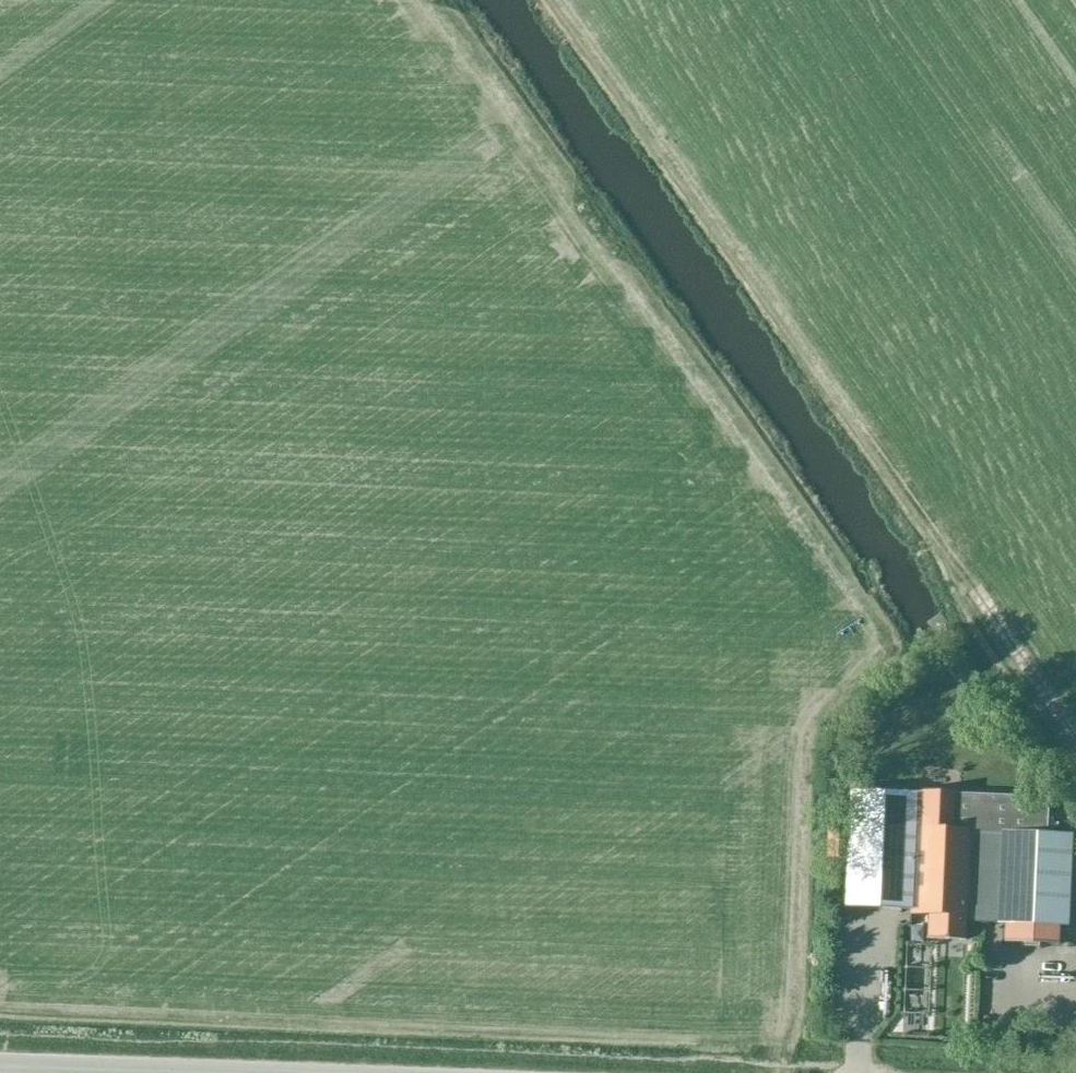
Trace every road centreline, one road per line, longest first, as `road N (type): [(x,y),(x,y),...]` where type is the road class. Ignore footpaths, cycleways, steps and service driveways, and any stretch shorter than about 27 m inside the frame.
road 1 (unclassified): [(140,1072),(0,1068)]

